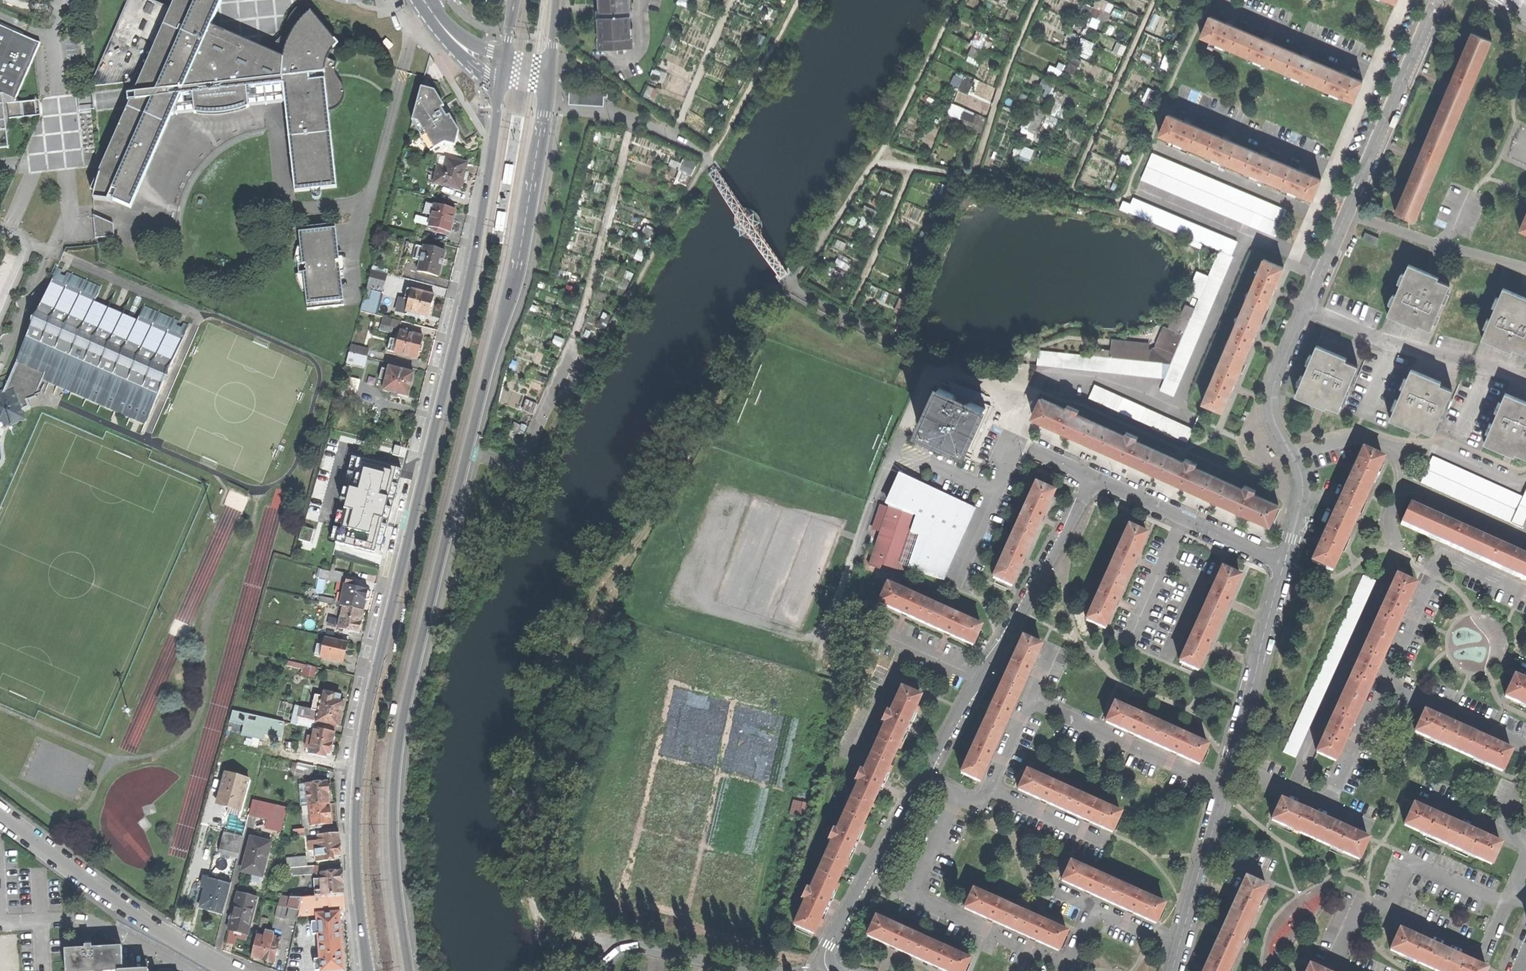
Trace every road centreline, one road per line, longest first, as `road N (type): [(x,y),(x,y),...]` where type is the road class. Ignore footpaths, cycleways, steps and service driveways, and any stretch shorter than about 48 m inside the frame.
road 1 (primary): [(502,83),(476,255),(362,748),(356,857),(368,970)]
road 2 (primary): [(410,970),(394,848),(399,749),(517,261),(546,109)]
road 3 (track): [(623,947),(551,933),(534,911),(518,798),(535,701),(785,293),(806,305)]
road 4 (residential): [(1436,0),(1275,382),(1275,417),(1305,492),(1287,558)]
road 5 (residential): [(825,970),(826,953),(886,840),(1007,642),(1096,474)]
road 6 (residential): [(1287,558),(1174,970)]
road 7 (residential): [(0,816),(158,930),(243,970)]
road 8 (residential): [(1096,474),(1020,440),(962,573)]
road 9 (residential): [(1287,558),(1096,474)]
road 10 (track): [(710,158),(631,116),(546,109)]

